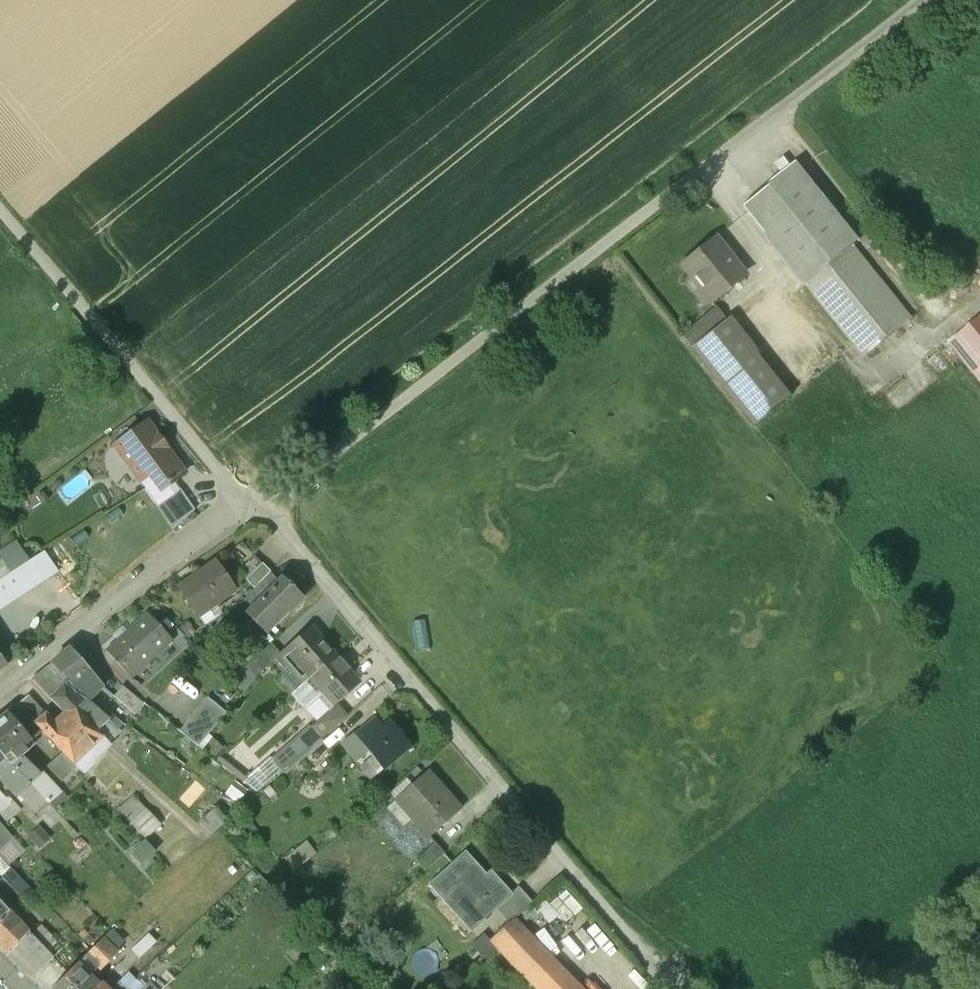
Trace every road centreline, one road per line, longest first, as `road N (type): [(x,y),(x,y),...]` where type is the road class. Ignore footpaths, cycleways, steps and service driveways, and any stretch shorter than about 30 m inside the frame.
road 1 (residential): [(0,685),(219,523),(242,510),(263,511),(665,988)]
road 2 (track): [(919,0),(263,511)]
road 3 (track): [(242,510),(0,213)]
road 4 (track): [(794,988),(979,883)]
road 5 (track): [(703,169),(826,338)]

